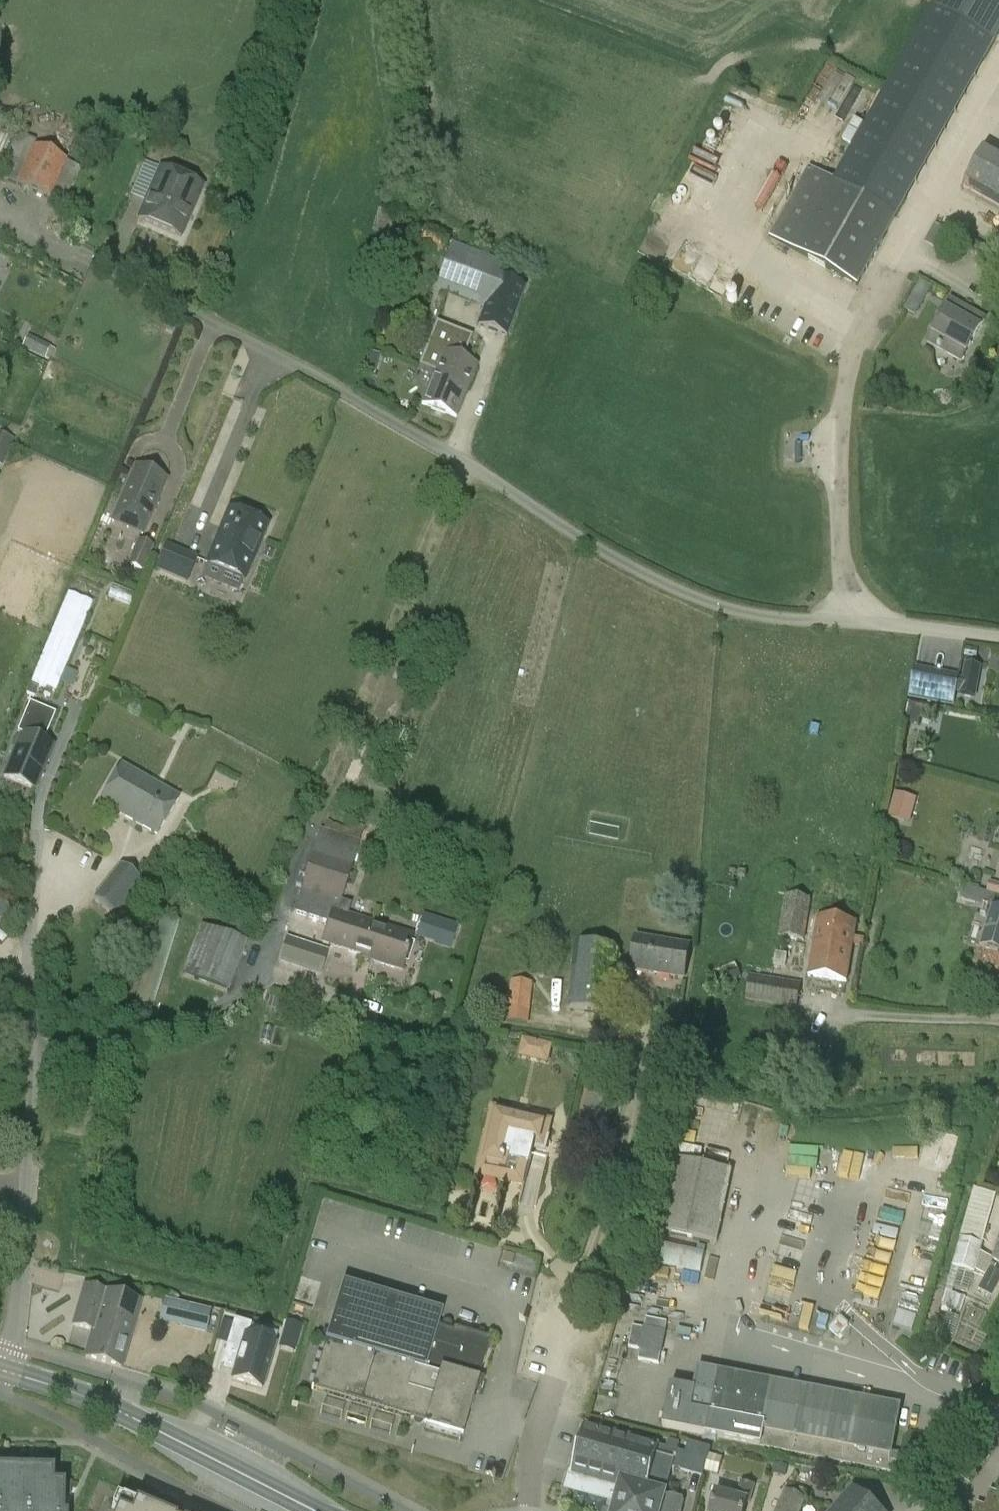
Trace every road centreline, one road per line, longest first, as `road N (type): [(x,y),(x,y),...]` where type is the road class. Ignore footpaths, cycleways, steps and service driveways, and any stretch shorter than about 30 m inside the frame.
road 1 (residential): [(998,638),(743,612),(658,581),(336,389),(0,215)]
road 2 (residential): [(527,1510),(535,1450),(616,1172),(652,996)]
road 3 (residential): [(23,1193),(32,1068),(27,935),(37,827)]
road 4 (tertiary): [(316,1510),(100,1402),(5,1370)]
road 5 (residential): [(5,1370),(23,1193)]

